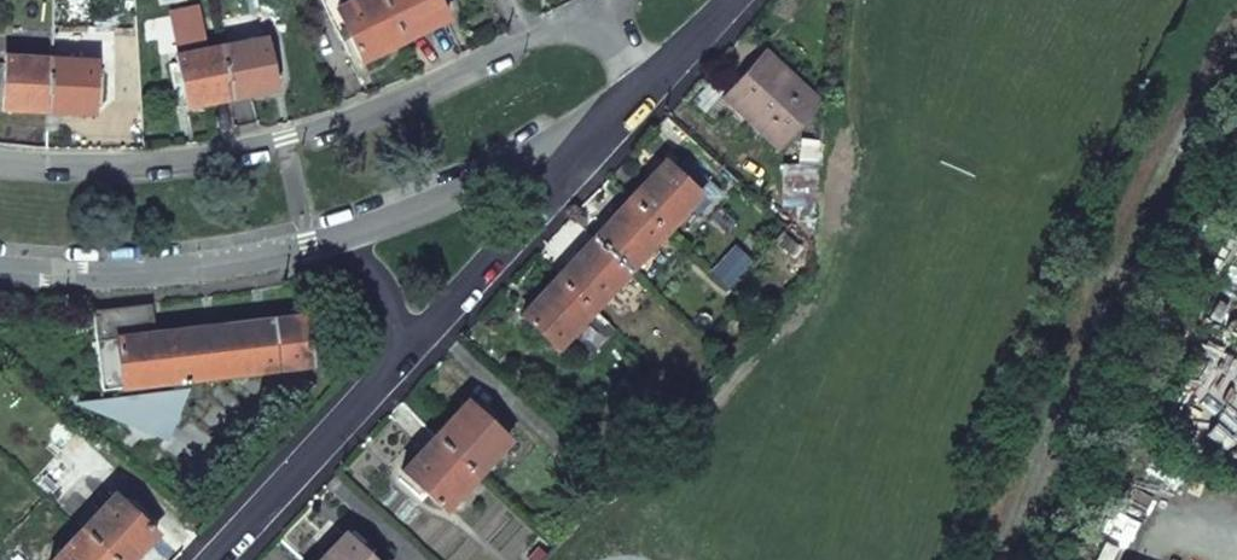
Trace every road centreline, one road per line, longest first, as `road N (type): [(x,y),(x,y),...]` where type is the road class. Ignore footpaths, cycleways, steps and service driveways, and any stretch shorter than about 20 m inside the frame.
road 1 (residential): [(0,155),(90,163),(284,142),(597,2)]
road 2 (residential): [(395,368),(648,100)]
road 3 (residential): [(648,100),(416,211),(334,239)]
road 4 (residential): [(334,239),(158,272),(0,269)]
road 5 (residential): [(215,559),(395,368)]
road 6 (unclassified): [(334,239),(391,306),(395,368)]
road 7 (residential): [(648,100),(738,0)]

